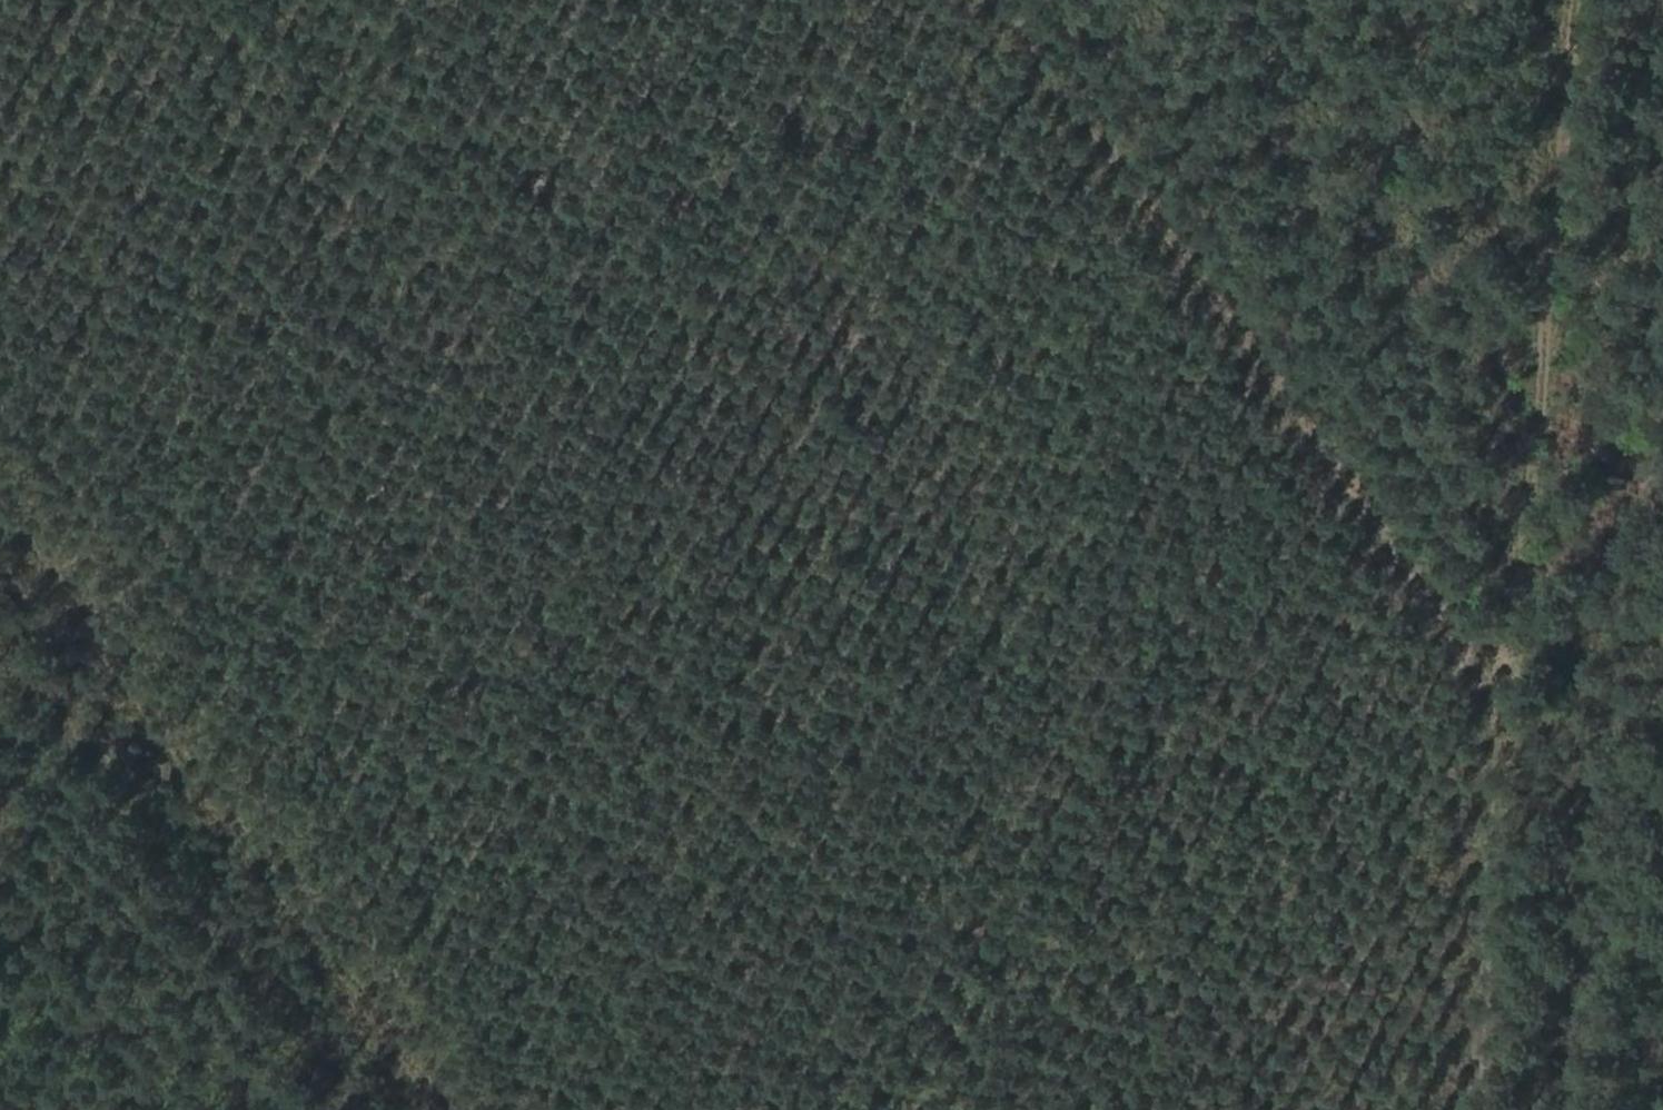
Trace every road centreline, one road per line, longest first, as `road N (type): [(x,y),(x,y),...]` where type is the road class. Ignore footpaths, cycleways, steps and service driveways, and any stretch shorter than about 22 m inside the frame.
road 1 (track): [(1594,0),(1516,659),(1486,1109)]
road 2 (track): [(1044,0),(1516,659)]

